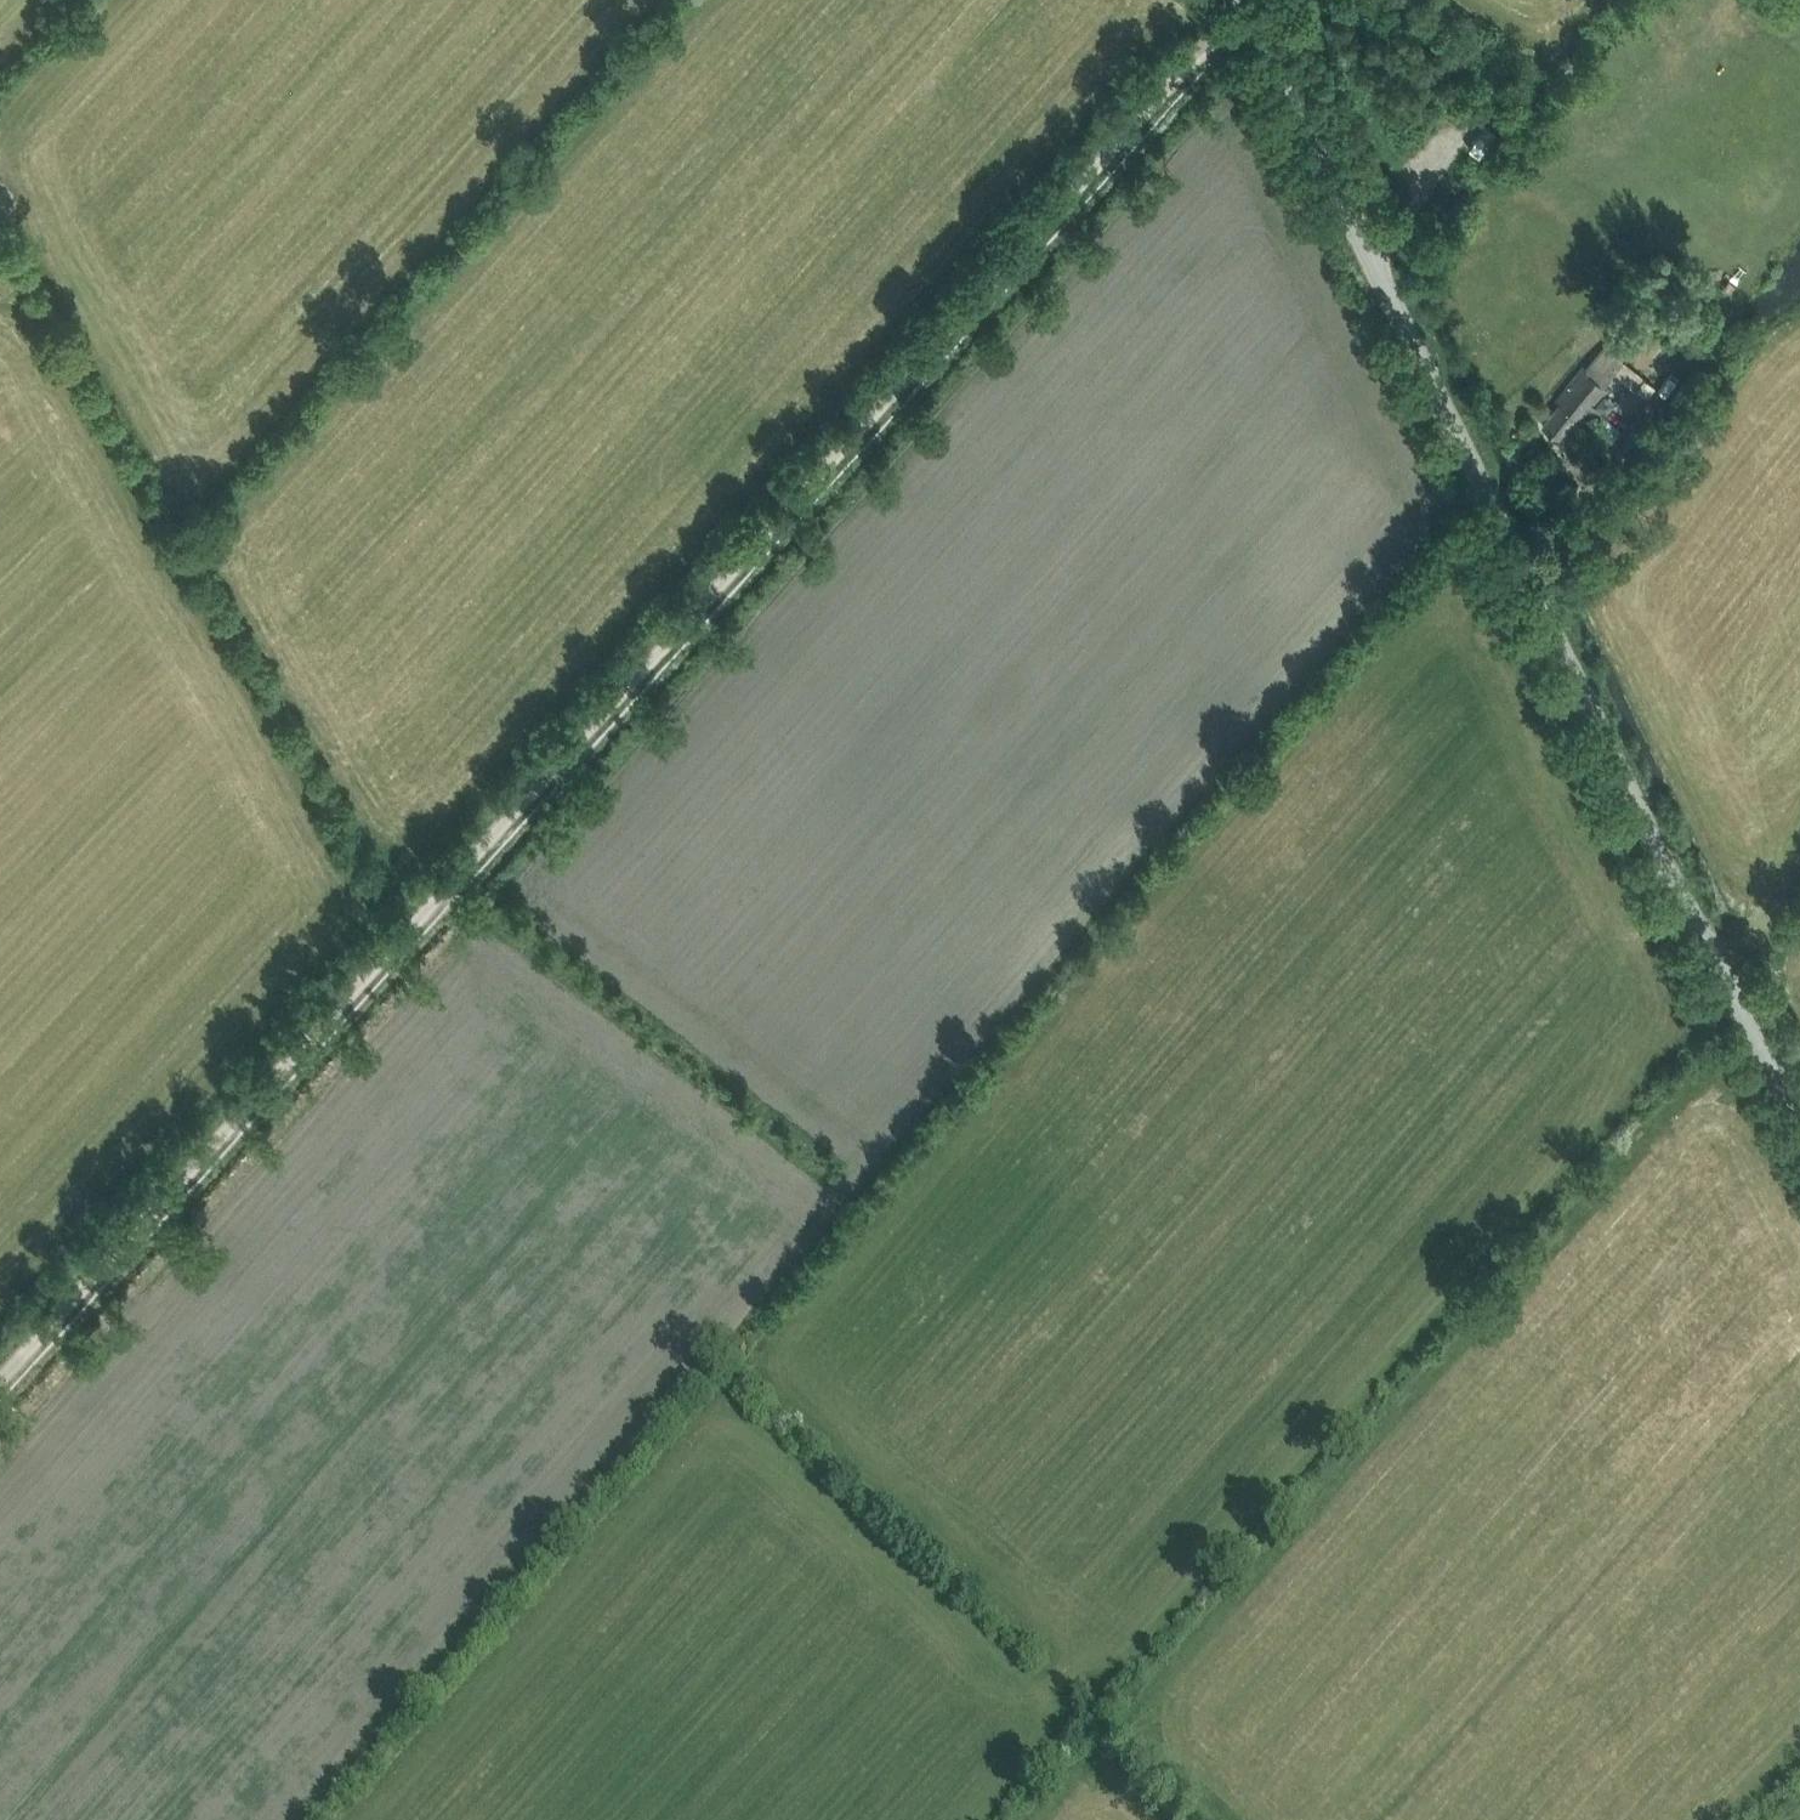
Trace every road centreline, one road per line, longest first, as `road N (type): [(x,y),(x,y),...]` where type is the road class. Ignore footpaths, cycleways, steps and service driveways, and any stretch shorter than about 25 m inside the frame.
road 1 (track): [(0,1358),(1243,0)]
road 2 (tertiary): [(1799,1109),(1713,958),(1248,0)]

